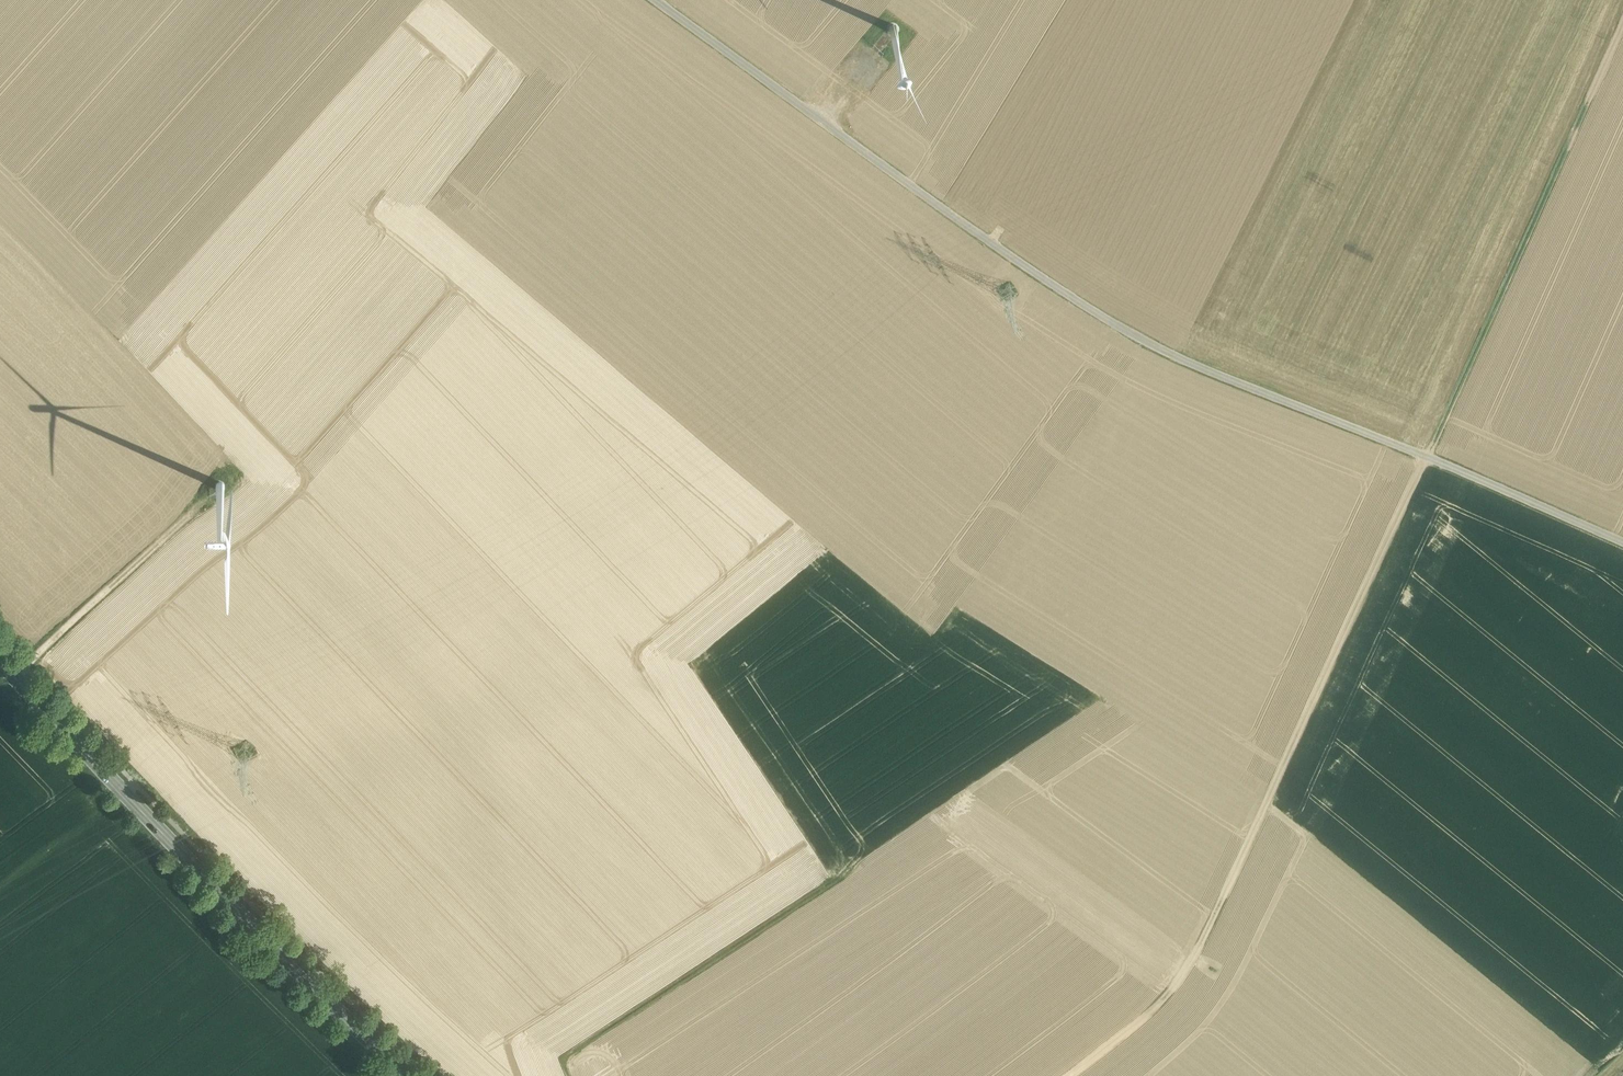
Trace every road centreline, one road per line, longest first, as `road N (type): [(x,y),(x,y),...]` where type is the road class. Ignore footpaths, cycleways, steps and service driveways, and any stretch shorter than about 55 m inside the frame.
road 1 (unclassified): [(658,0),(1111,326),(1622,542)]
road 2 (track): [(1427,456),(1187,971),(1147,1017),(1067,1075)]
road 3 (secondary): [(411,1075),(289,963),(0,661)]
road 4 (track): [(1427,456),(1622,25)]

